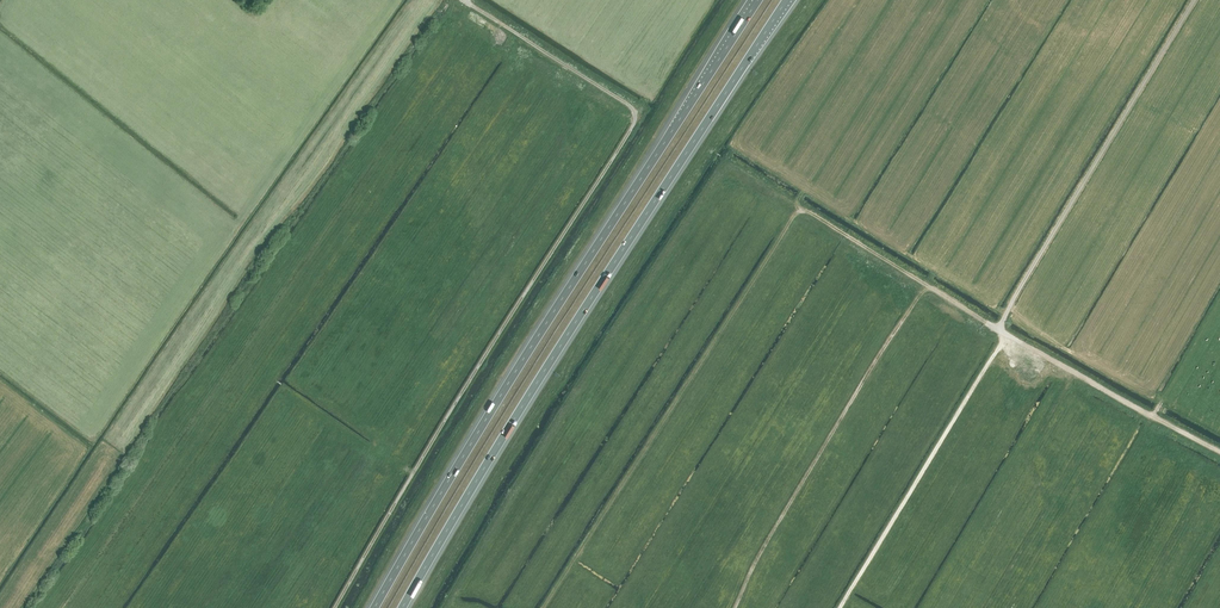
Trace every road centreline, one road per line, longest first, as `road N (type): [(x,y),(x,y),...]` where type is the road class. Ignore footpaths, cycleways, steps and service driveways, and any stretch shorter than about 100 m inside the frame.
road 1 (unclassified): [(331,607),(633,119),(632,108),(463,0)]
road 2 (motorway): [(758,0),(483,416),(374,607)]
road 3 (motorway): [(403,607),(545,369),(787,0)]
road 4 (track): [(727,163),(1219,452)]
road 5 (track): [(998,328),(1195,0)]

